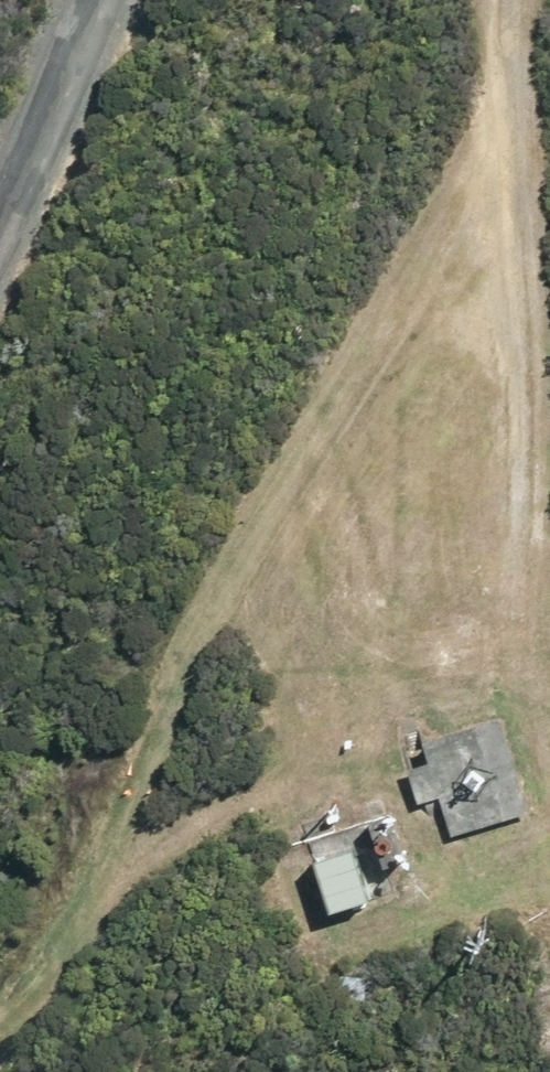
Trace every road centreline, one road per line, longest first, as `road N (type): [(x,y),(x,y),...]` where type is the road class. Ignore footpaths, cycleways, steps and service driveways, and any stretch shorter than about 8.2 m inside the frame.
road 1 (track): [(0,955),(426,288),(512,120)]
road 2 (track): [(549,565),(512,120),(517,0)]

